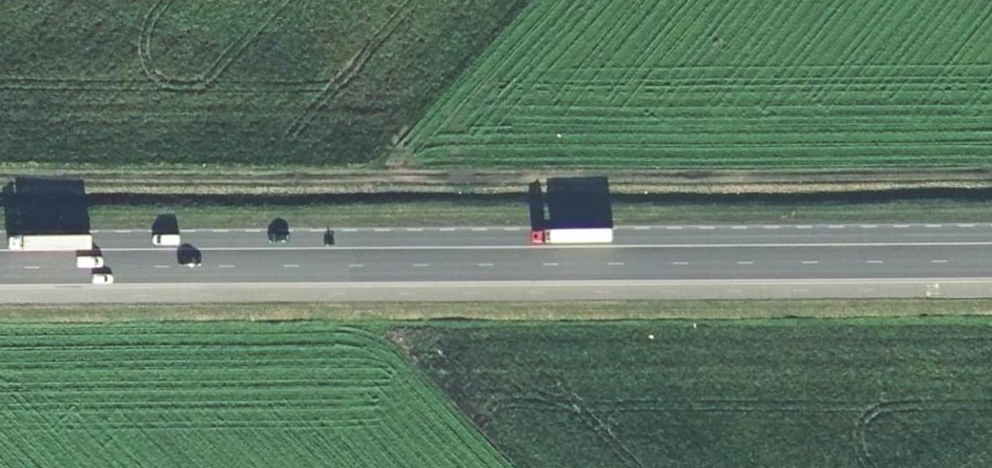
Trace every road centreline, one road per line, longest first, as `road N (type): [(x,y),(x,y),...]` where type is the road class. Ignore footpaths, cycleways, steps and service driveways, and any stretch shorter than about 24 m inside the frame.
road 1 (primary): [(991,241),(0,249)]
road 2 (track): [(991,173),(0,174)]

